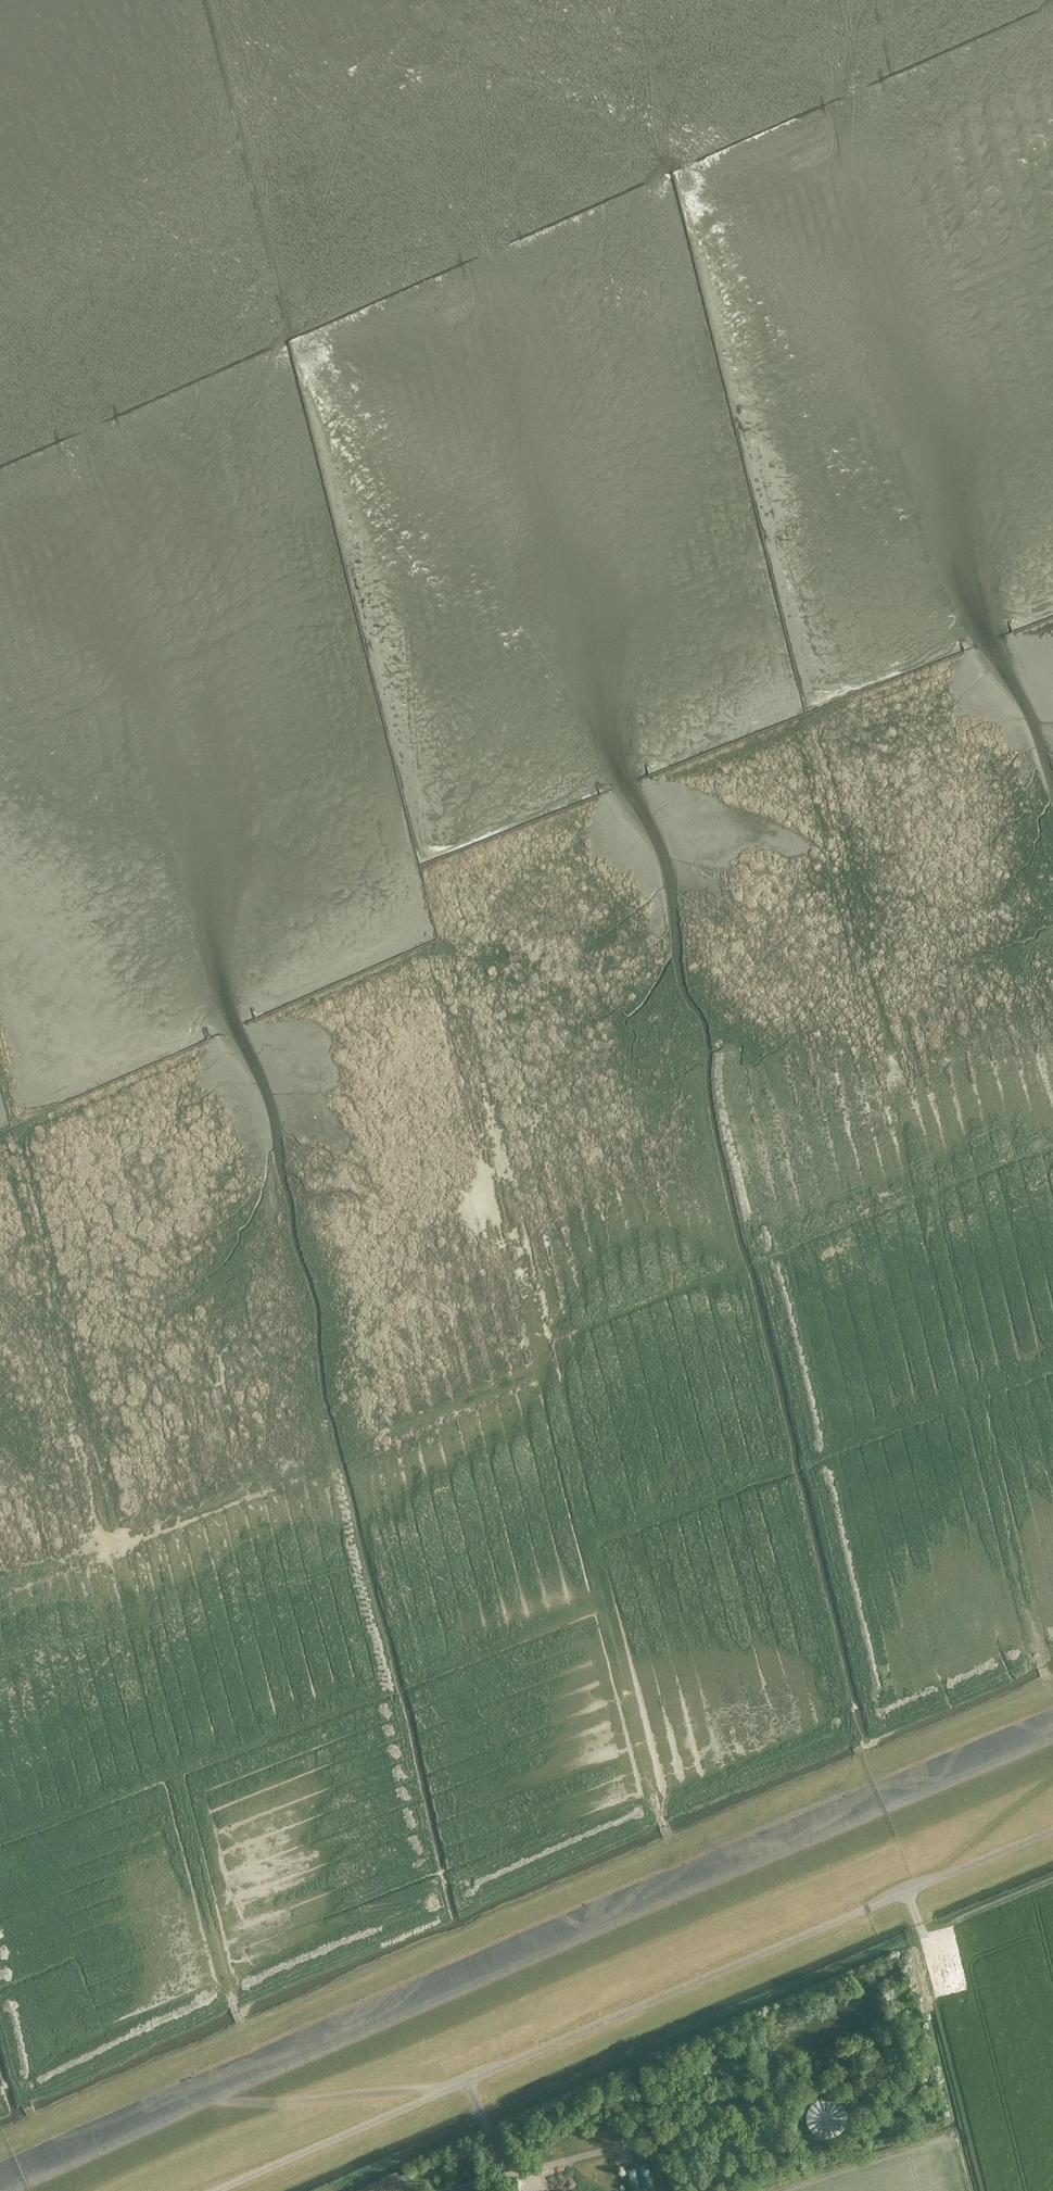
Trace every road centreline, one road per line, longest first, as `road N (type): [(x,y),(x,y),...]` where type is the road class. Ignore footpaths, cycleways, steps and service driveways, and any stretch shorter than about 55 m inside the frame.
road 1 (track): [(210,2100),(291,2101),(466,2085)]
road 2 (track): [(905,1893),(1052,1774)]
road 3 (track): [(461,2190),(592,2155)]

